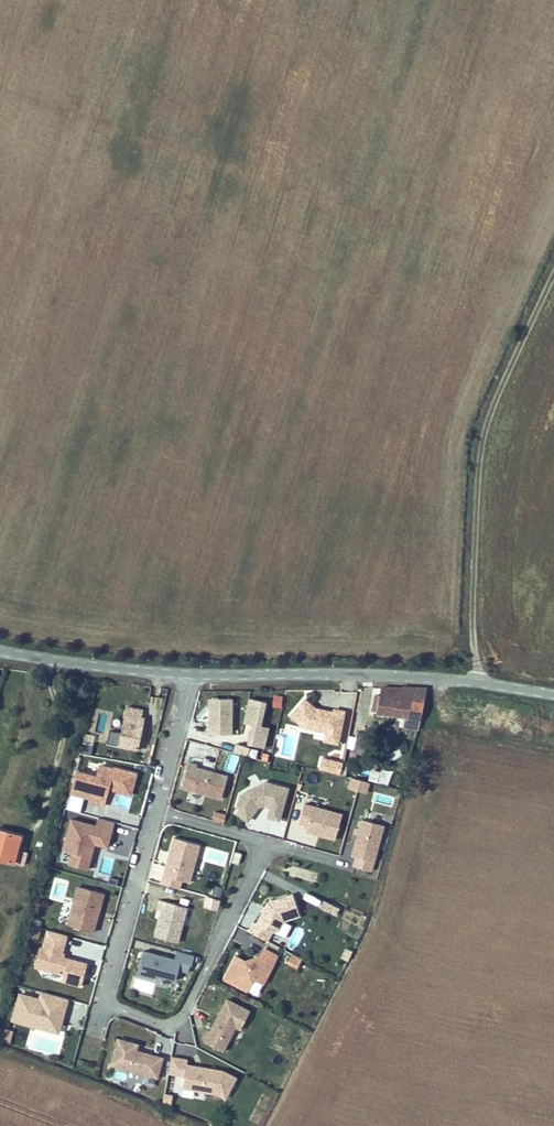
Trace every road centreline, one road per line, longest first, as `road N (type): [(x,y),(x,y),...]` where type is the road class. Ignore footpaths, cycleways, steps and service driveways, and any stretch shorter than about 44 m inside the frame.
road 1 (track): [(478,682),(473,621),(485,429),(553,278)]
road 2 (residential): [(188,676),(394,675),(553,695)]
road 3 (residential): [(104,1001),(159,1024),(180,1020),(269,842)]
road 4 (residential): [(156,809),(104,1001)]
road 5 (residential): [(0,652),(188,676)]
road 6 (residential): [(188,676),(156,809)]

